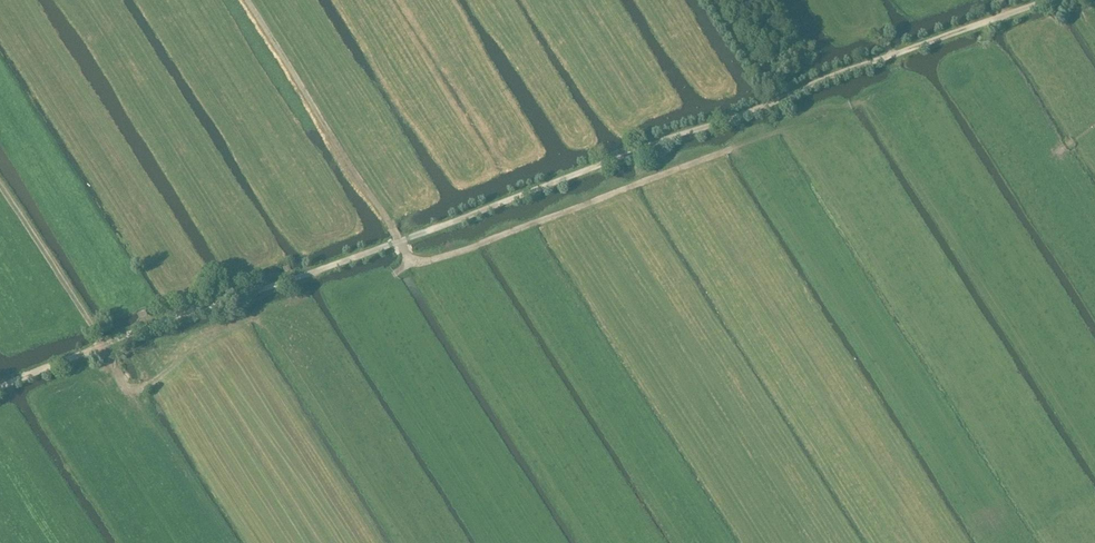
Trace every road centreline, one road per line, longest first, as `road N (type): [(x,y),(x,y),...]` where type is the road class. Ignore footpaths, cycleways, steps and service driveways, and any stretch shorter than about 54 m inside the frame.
road 1 (track): [(0,389),(1051,0)]
road 2 (track): [(778,126),(722,153),(417,263),(247,0)]
road 3 (track): [(105,348),(0,182)]

